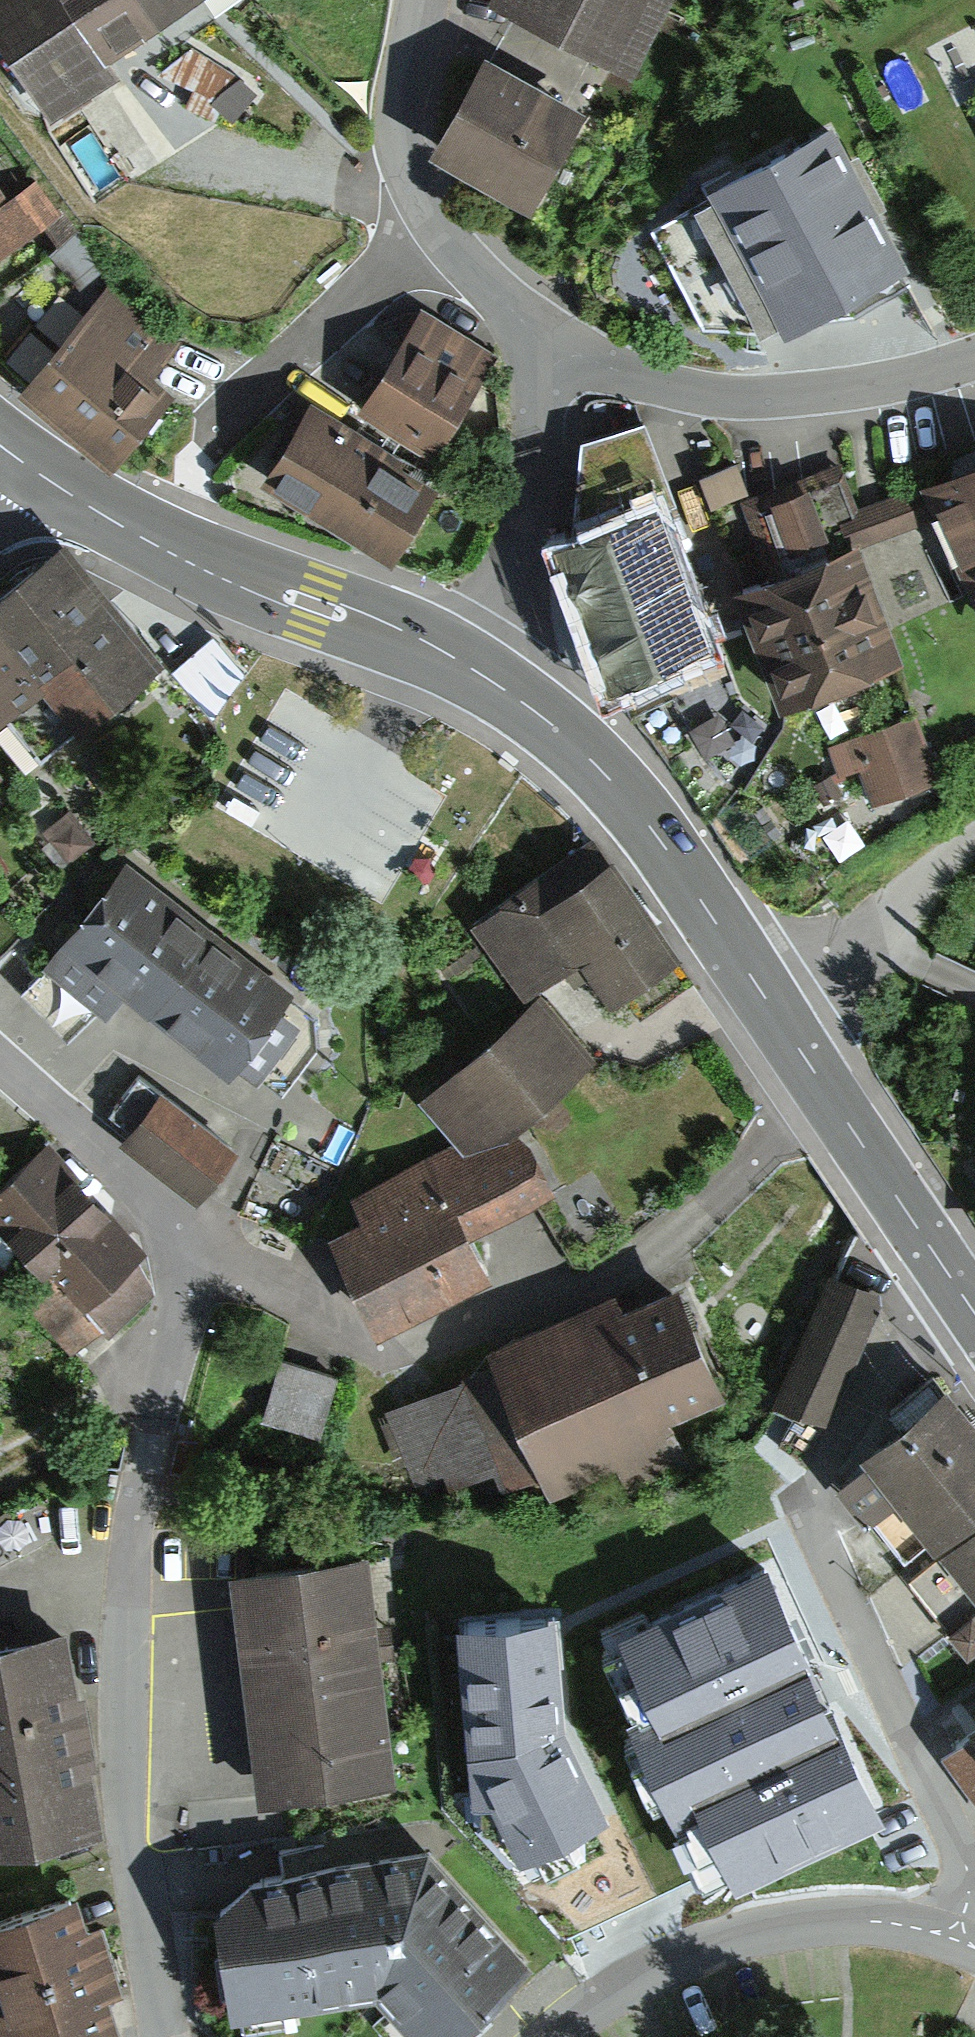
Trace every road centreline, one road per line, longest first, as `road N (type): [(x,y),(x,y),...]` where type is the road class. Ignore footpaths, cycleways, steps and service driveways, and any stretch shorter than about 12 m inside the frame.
road 1 (residential): [(0,1059),(174,1220),(187,1249),(189,1288),(153,1396),(126,1529),(119,1641),(126,1803),(163,2036)]
road 2 (residential): [(552,2036),(629,1982),(756,1925),(848,1917),(957,1935),(974,1948)]
road 3 (tertiary): [(771,1011),(625,792),(574,738),(481,674)]
road 4 (residential): [(974,358),(879,384),(759,399),(688,390),(550,350)]
road 5 (residential): [(447,235),(307,348),(200,451),(179,548)]
road 6 (tertiary): [(974,1316),(771,1011)]
road 7 (residential): [(481,674),(528,521),(550,350)]
road 8 (tertiary): [(481,674),(416,637),(314,605),(179,548)]
road 9 (residential): [(974,841),(771,1011)]
road 10 (residential): [(447,235),(412,182),(402,133),(419,0)]
road 11 (tertiary): [(179,548),(91,510),(0,457)]
road 12 (residential): [(550,350),(447,235)]

